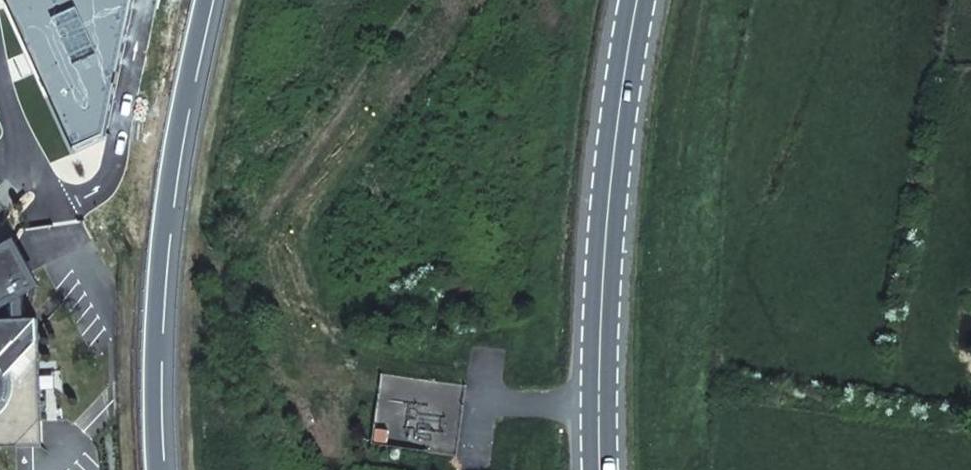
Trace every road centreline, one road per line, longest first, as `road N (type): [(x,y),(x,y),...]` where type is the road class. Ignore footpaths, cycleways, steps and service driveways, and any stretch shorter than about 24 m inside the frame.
road 1 (motorway): [(159,469),(149,349),(174,185),(216,0)]
road 2 (primary): [(639,0),(619,105),(603,284),(599,469)]

